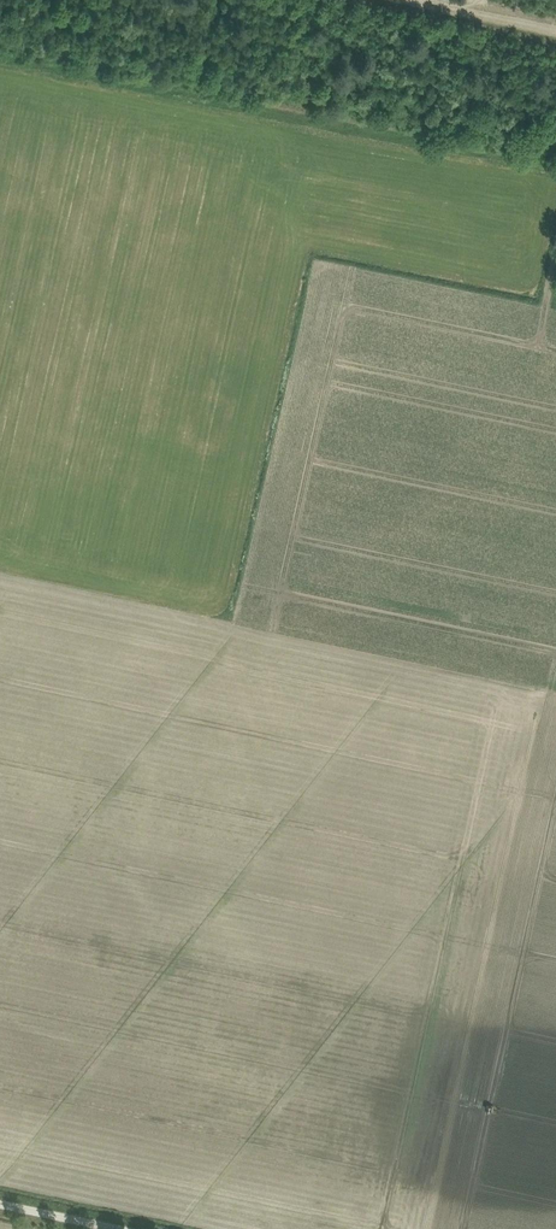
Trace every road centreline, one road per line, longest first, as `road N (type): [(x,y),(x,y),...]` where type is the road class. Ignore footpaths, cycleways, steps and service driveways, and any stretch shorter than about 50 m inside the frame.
road 1 (unclassified): [(121,1228),(0,1203)]

